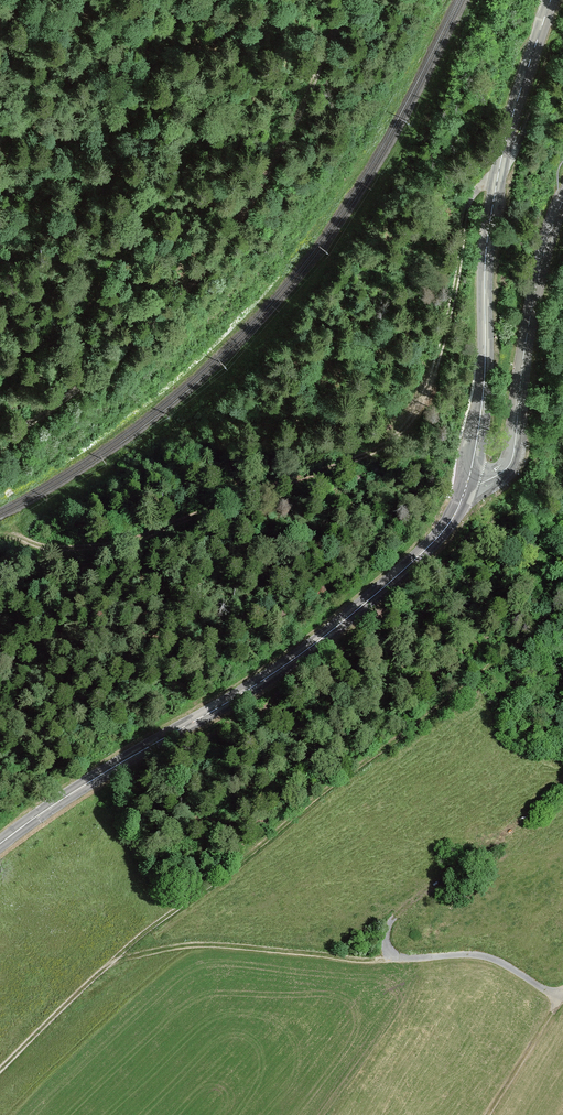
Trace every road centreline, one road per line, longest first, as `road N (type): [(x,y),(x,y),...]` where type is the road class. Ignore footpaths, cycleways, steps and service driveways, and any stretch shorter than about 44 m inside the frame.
road 1 (track): [(562,599),(438,710),(158,922),(0,1070)]
road 2 (secondary): [(468,484),(443,532),(328,634),(0,844)]
road 3 (secondary): [(551,0),(495,194),(468,484)]
road 4 (tertiary): [(468,484),(511,463),(530,315),(562,204)]
road 5 (track): [(398,957),(208,944),(113,963)]
road 6 (track): [(395,916),(386,941),(398,957),(481,955),(562,997)]

